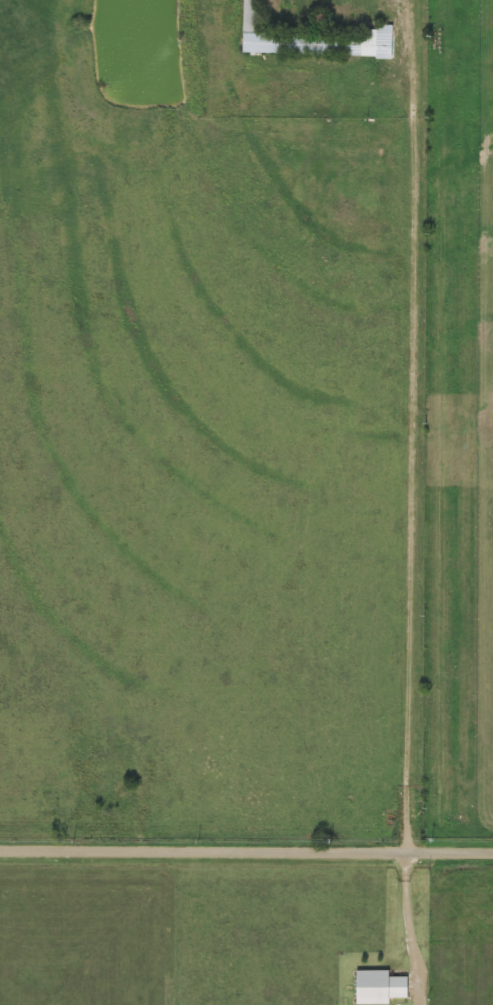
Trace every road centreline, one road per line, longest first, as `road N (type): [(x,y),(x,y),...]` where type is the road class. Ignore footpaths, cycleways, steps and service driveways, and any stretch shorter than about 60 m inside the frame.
road 1 (residential): [(0,853),(492,856)]

